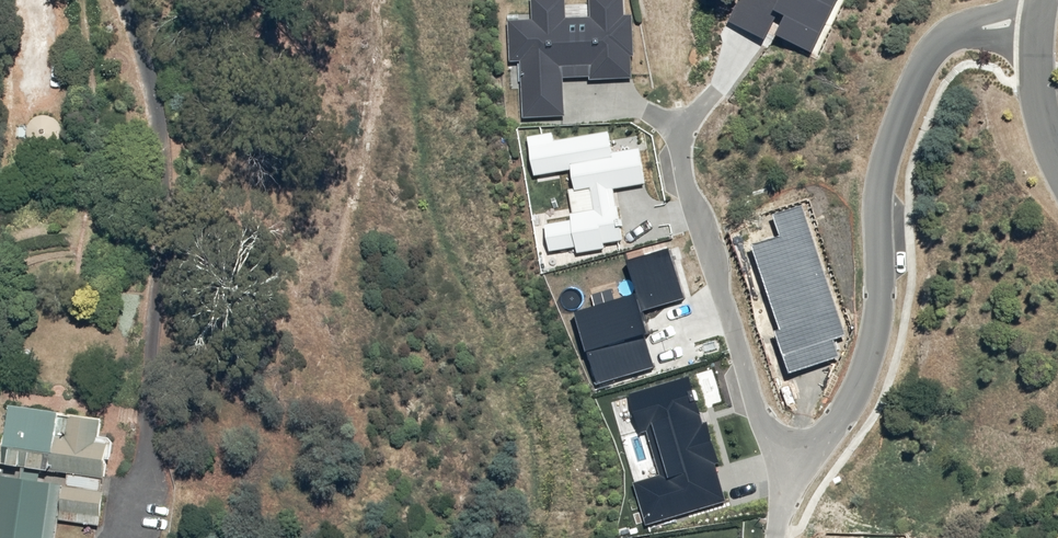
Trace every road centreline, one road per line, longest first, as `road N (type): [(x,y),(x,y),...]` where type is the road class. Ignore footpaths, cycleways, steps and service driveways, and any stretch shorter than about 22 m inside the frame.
road 1 (residential): [(1039,22),(968,26),(912,74),(874,192),(866,357),(841,416),(779,462)]
road 2 (residential): [(678,127),(779,462)]
road 3 (residential): [(1057,161),(1041,108),(1039,22)]

